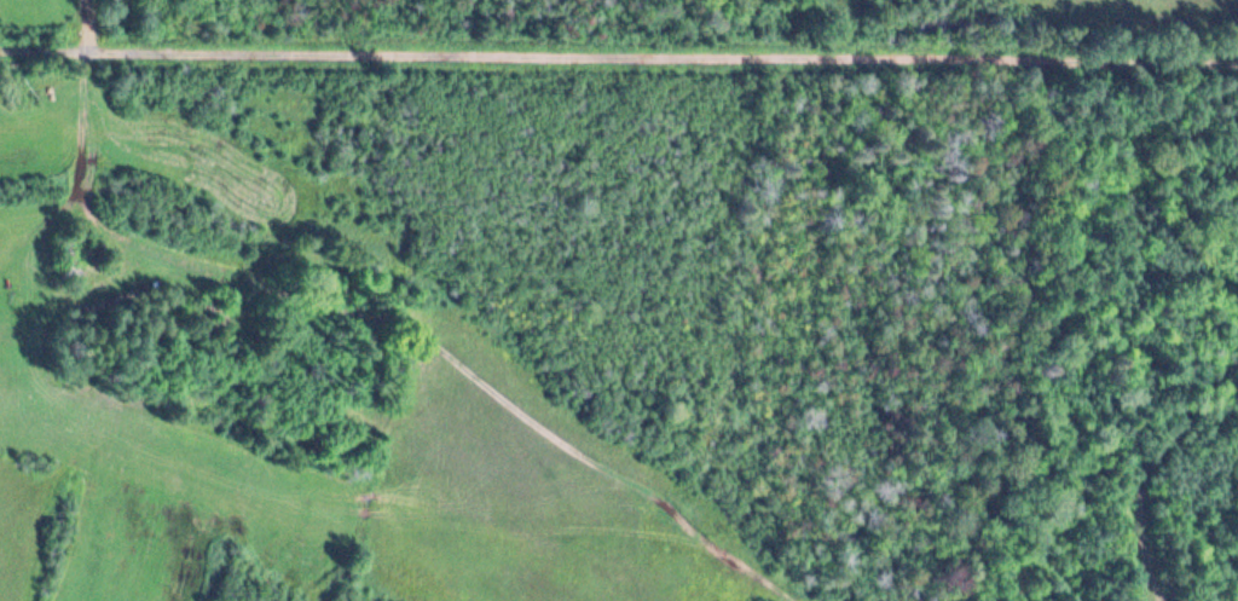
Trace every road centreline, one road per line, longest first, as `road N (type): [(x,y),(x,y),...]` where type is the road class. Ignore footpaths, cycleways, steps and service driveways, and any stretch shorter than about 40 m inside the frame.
road 1 (residential): [(1237,60),(0,54)]
road 2 (track): [(797,600),(693,534),(618,469),(534,422),(429,337),(114,223),(81,196),(83,0)]

